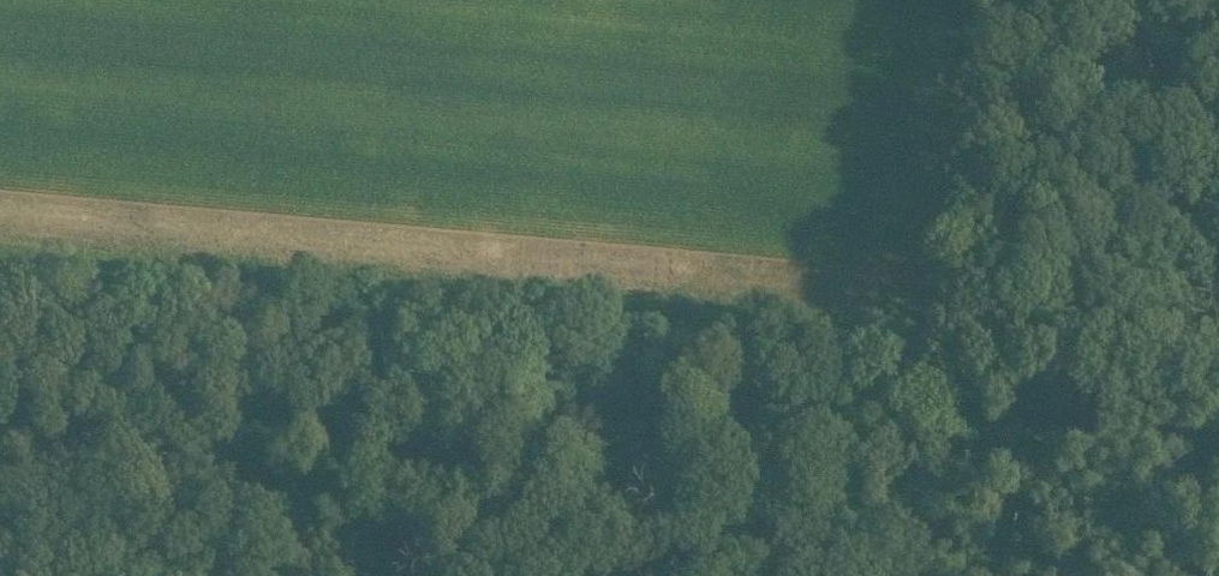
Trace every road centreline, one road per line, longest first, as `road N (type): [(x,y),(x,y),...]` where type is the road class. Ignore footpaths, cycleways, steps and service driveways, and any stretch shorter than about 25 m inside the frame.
road 1 (track): [(1218,399),(0,288)]

